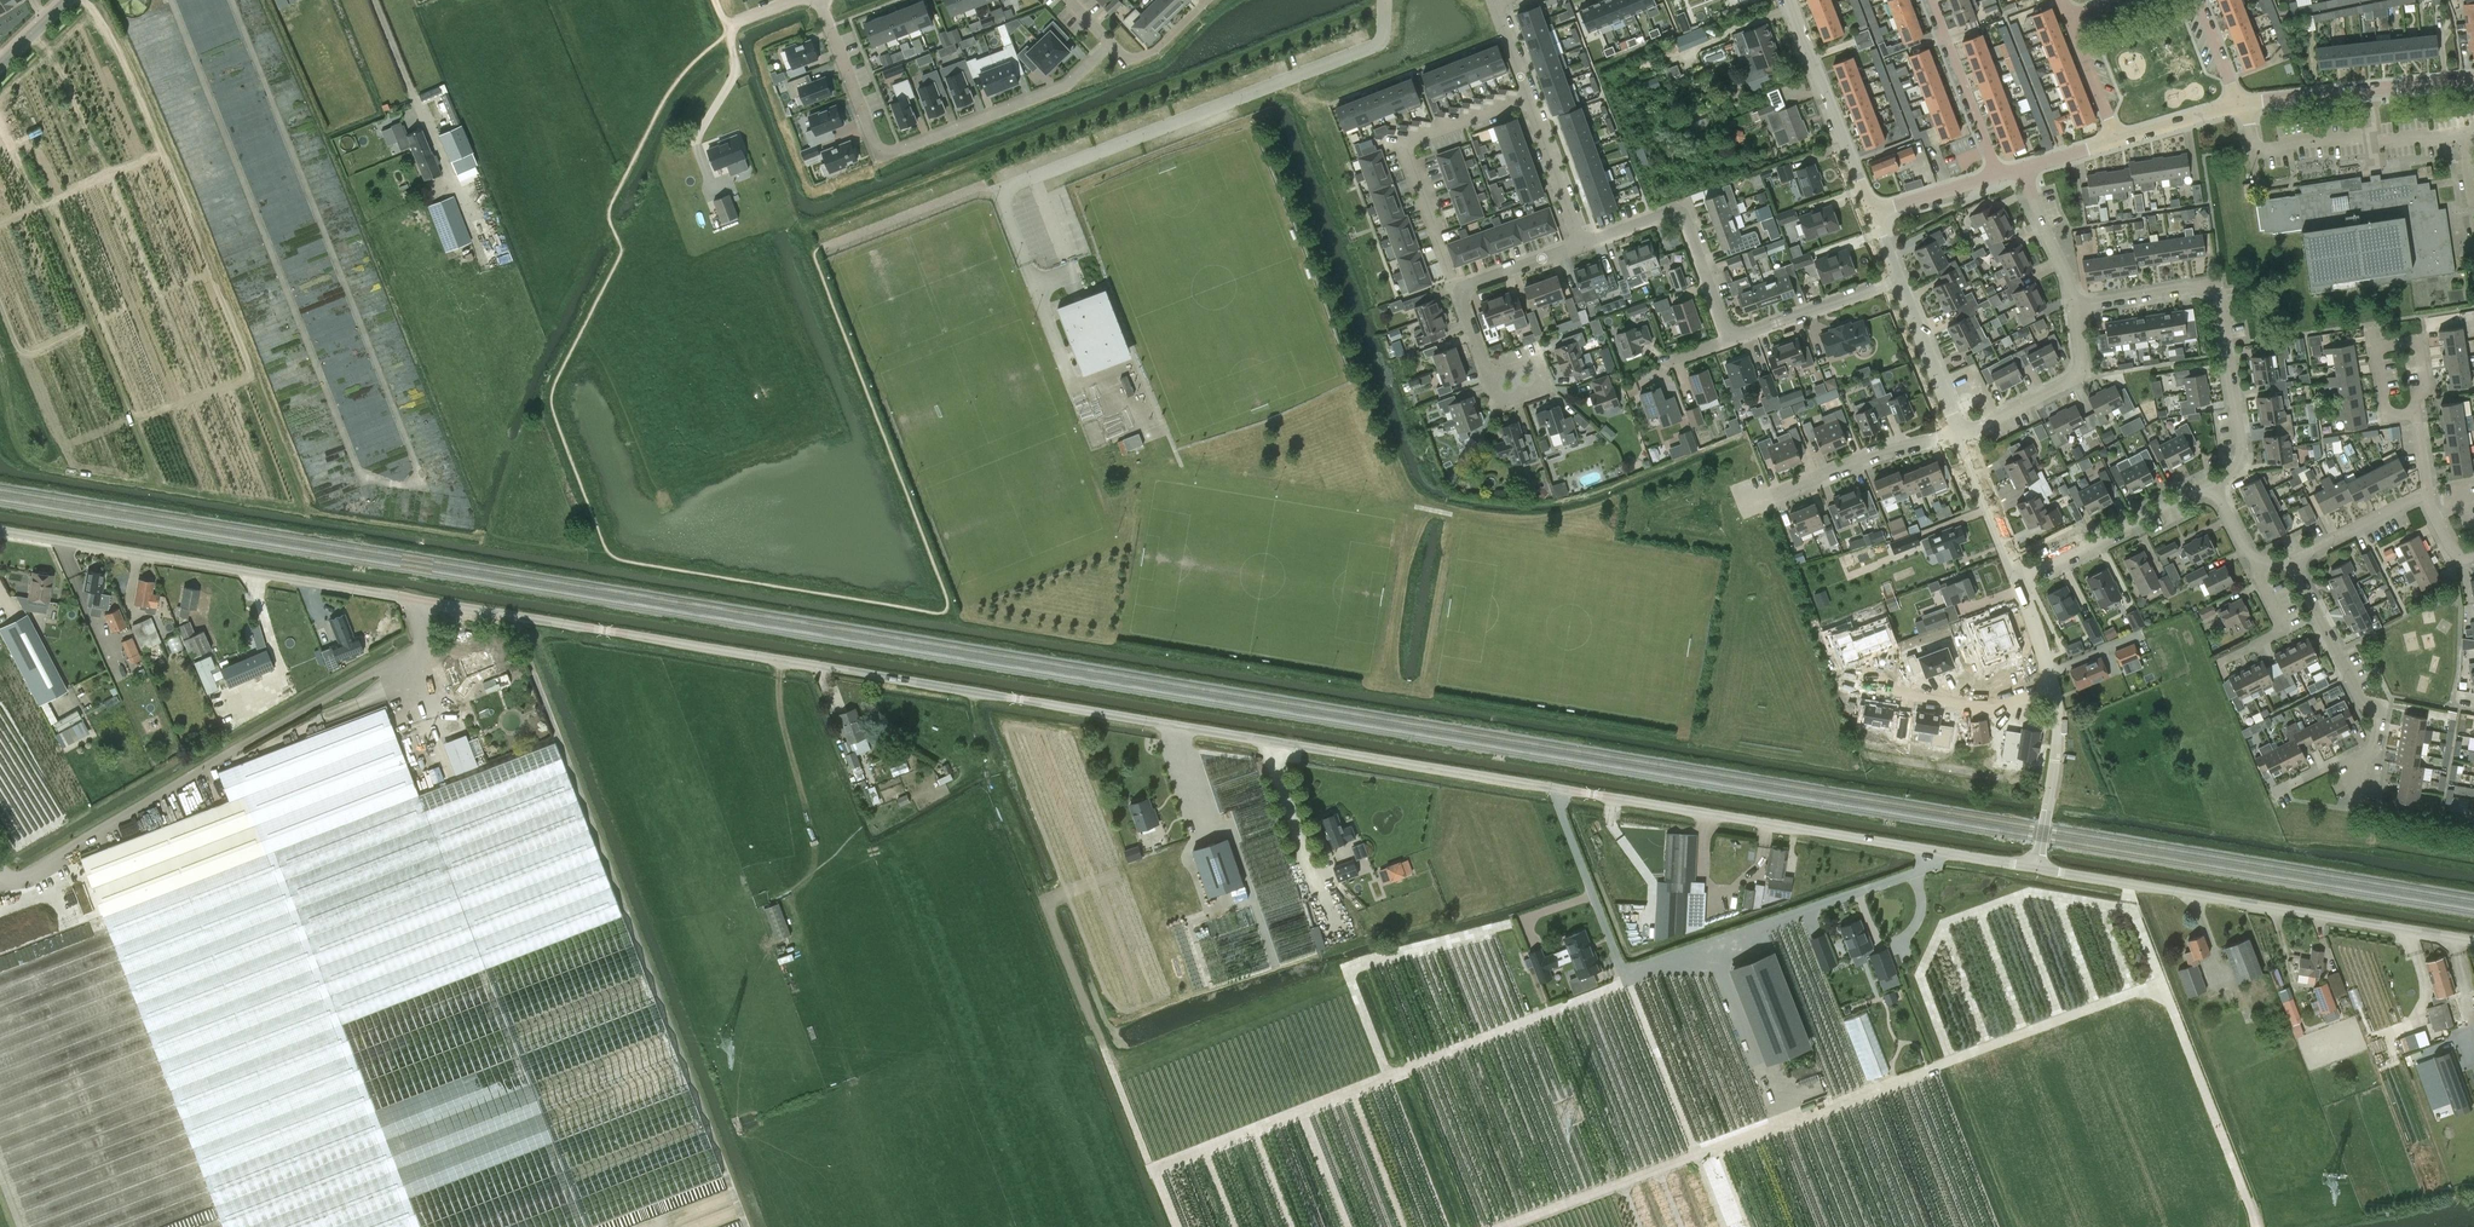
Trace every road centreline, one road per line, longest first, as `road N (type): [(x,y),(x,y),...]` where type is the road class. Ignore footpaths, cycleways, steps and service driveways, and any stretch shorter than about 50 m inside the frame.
road 1 (unclassified): [(2036,867),(0,534)]
road 2 (track): [(609,554),(312,513),(33,463),(16,444),(0,358)]
road 3 (track): [(83,0),(131,72),(298,483),(298,511)]
road 4 (unclassified): [(2473,941),(2036,867)]
road 5 (residential): [(822,0),(880,155),(1066,85),(1110,42)]
road 6 (residential): [(2213,486),(2236,467),(2241,451),(2221,301),(2198,287),(2073,308)]
road 7 (residential): [(1457,289),(1403,144),(1529,99)]
road 8 (residential): [(1583,244),(1676,214),(1729,339)]
road 9 (residential): [(2241,108),(2473,83)]
road 10 (residential): [(1873,213),(1789,0)]
road 11 (residential): [(2368,755),(2378,716),(2362,700),(2295,561)]
road 12 (residential): [(2016,576),(2213,486)]
road 13 (residential): [(1761,501),(1961,434)]
road 14 (residential): [(1961,434),(2081,372),(2073,308)]
road 15 (residential): [(1859,687),(1973,704),(2053,686)]
road 16 (residential): [(1929,0),(1996,175)]
road 17 (residential): [(2415,413),(2424,381),(2419,349),(2407,341),(2384,344),(2376,355),(2383,406),(2396,415)]
road 18 (residential): [(1729,339),(1897,281)]
road 19 (residential): [(1961,434),(1897,281)]
road 20 (residential): [(1583,244),(1529,99)]
road 21 (residential): [(2016,576),(1961,434)]
road 22 (residential): [(2073,308),(2023,168)]
road 23 (residential): [(2295,561),(2427,493)]
road 24 (residential): [(2218,660),(2285,628),(2258,574)]
road 25 (residential): [(1457,289),(1583,244)]
road 26 (residential): [(2118,140),(2069,19)]
road 27 (residential): [(1873,213),(1996,175)]
road 28 (residential): [(2118,140),(2241,108)]
road 29 (residential): [(1110,42),(1127,60),(1155,50),(1205,0)]
road 30 (unclassified): [(2036,867),(2057,746)]

